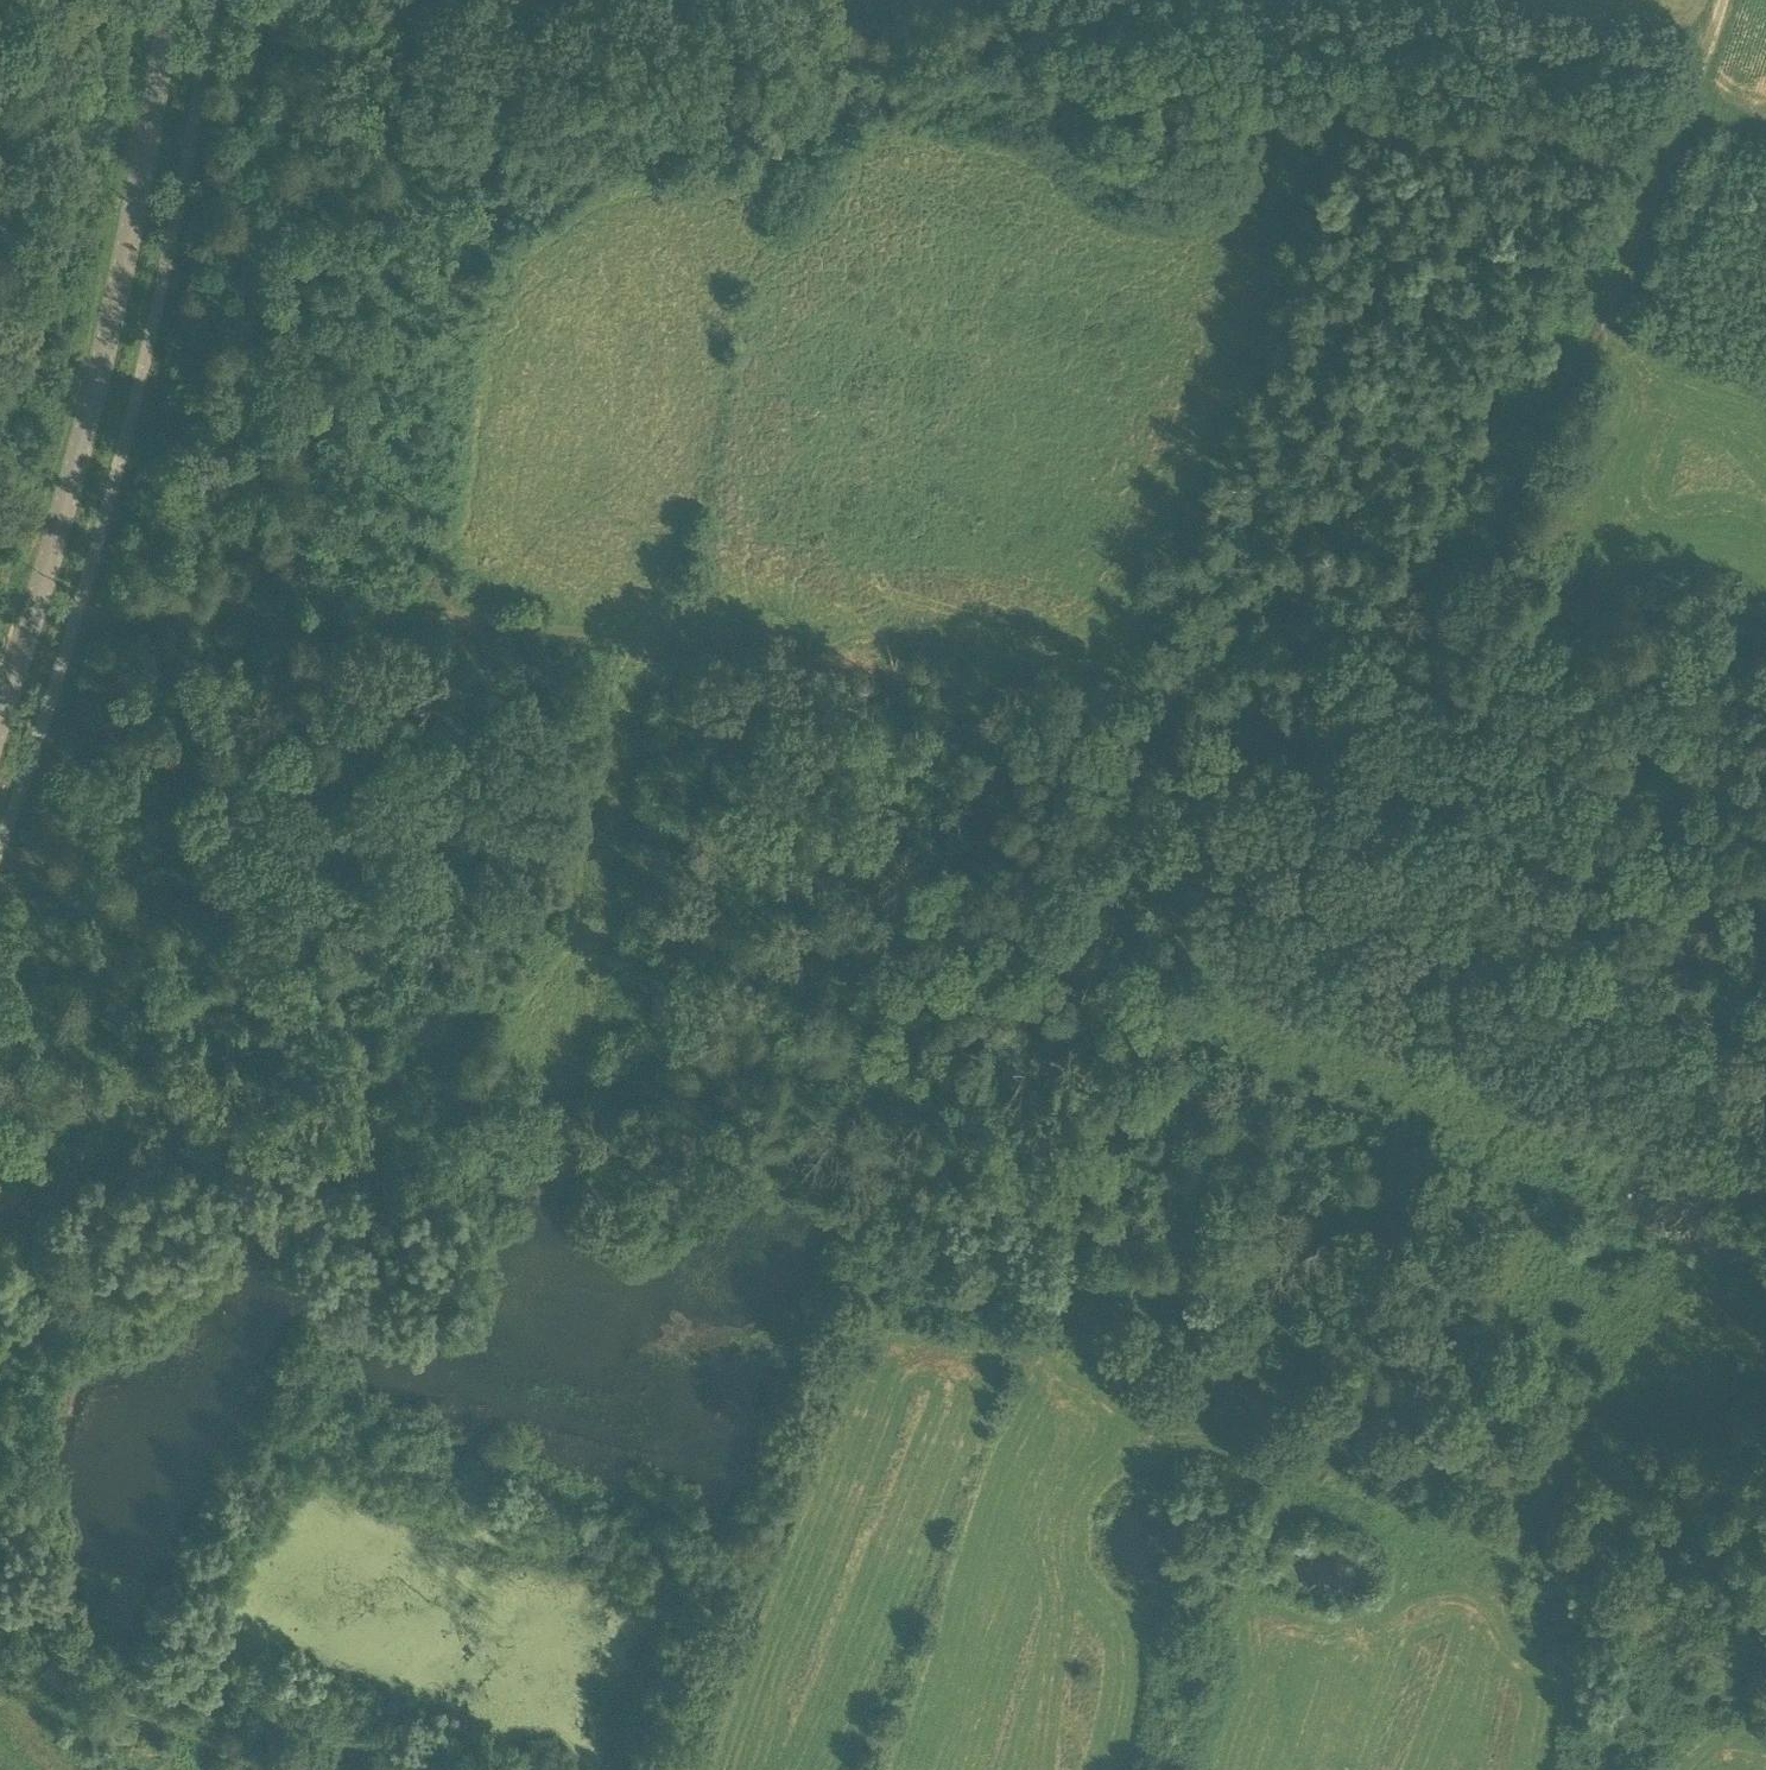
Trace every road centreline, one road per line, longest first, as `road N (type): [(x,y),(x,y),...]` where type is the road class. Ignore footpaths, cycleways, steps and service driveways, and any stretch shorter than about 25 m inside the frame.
road 1 (track): [(1724,0),(1658,188),(1478,624),(1415,703),(1287,729),(1241,748),(1181,903),(1092,1187)]
road 2 (tertiary): [(0,718),(87,416),(169,0)]
road 3 (track): [(1092,1187),(1082,1250),(1045,1348)]

